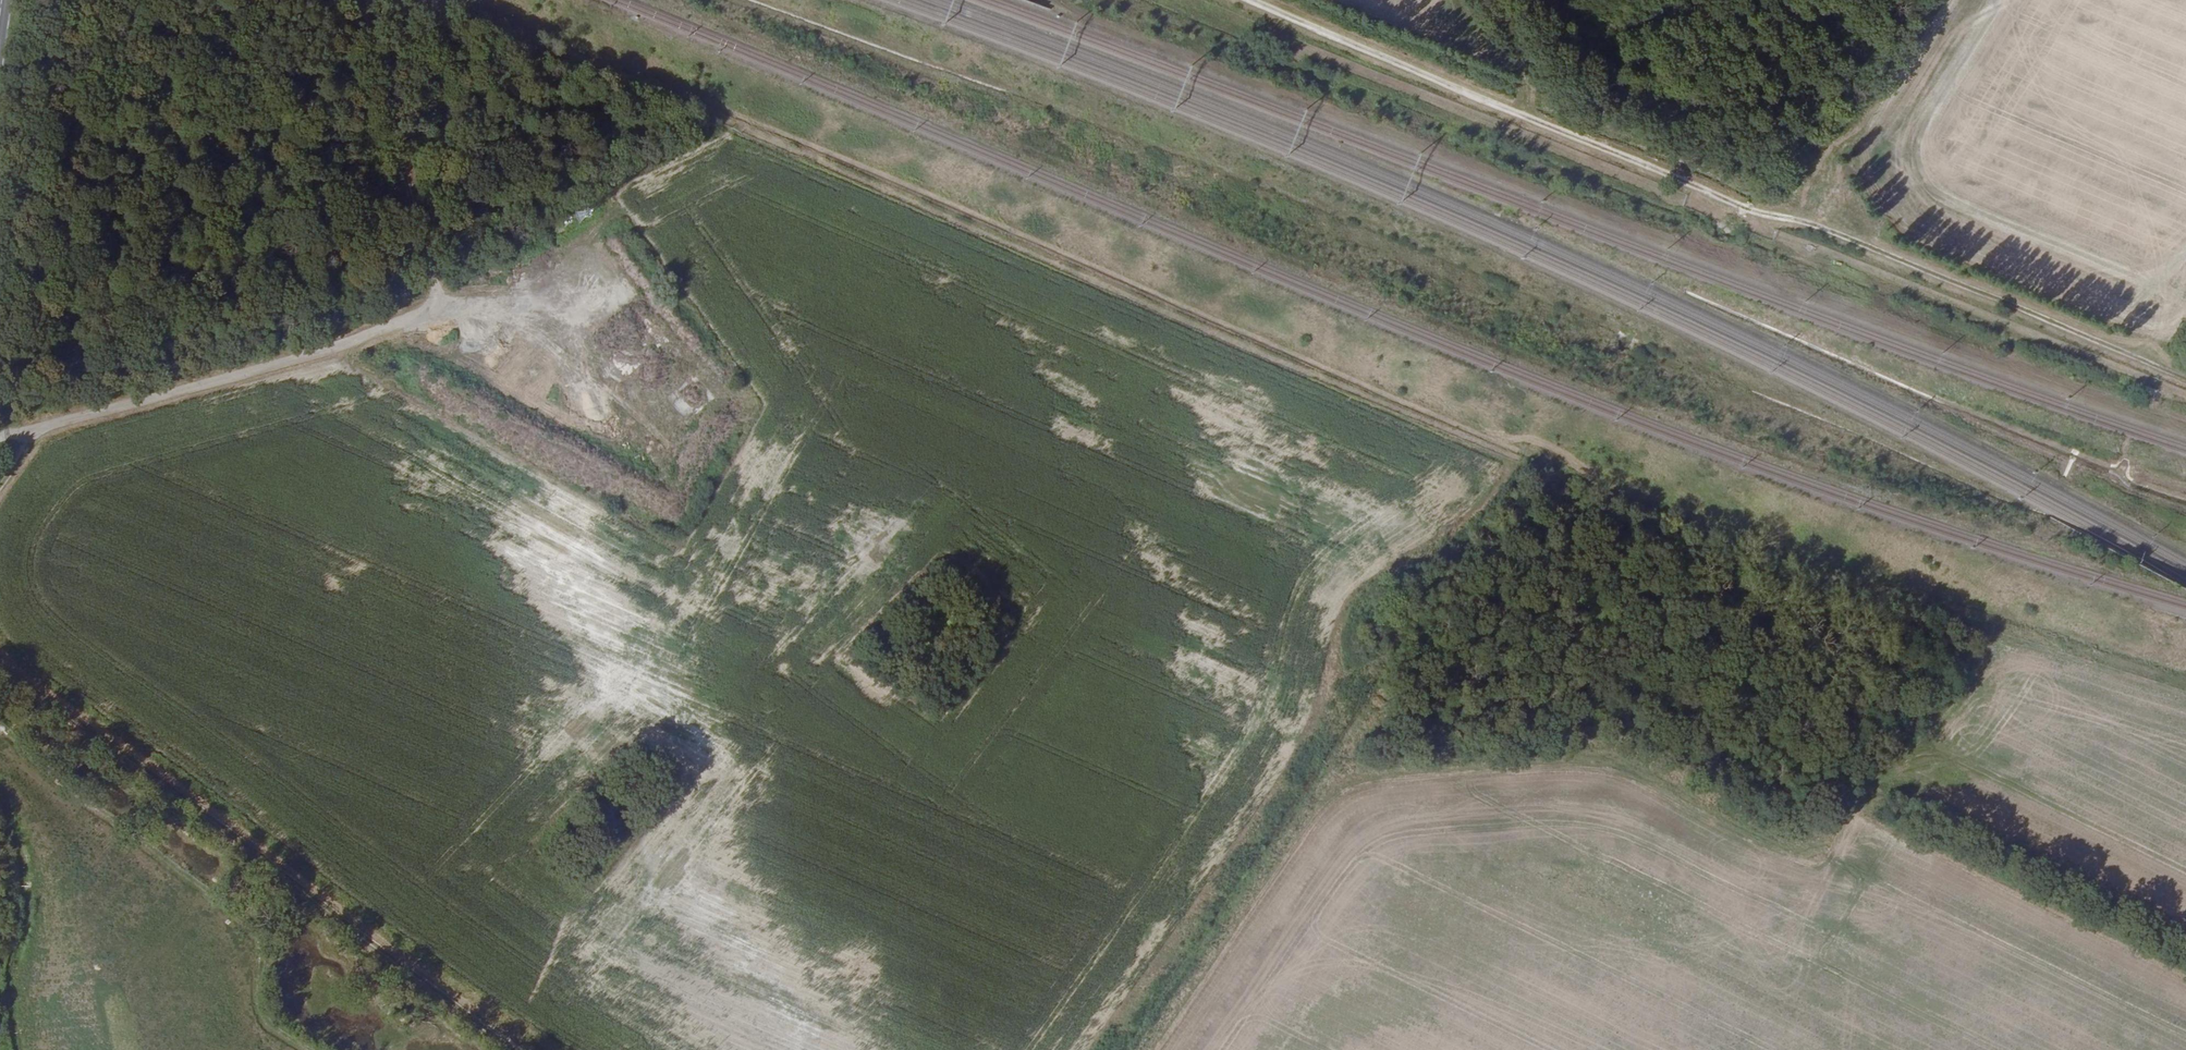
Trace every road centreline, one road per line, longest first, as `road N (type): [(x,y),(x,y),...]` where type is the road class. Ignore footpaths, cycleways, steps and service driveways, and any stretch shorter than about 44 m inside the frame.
road 1 (track): [(1242,0),(2185,380)]
road 2 (track): [(0,656),(519,1049)]
road 3 (unclassified): [(434,304),(320,353),(0,438)]
road 4 (track): [(353,0),(418,207),(434,304)]

